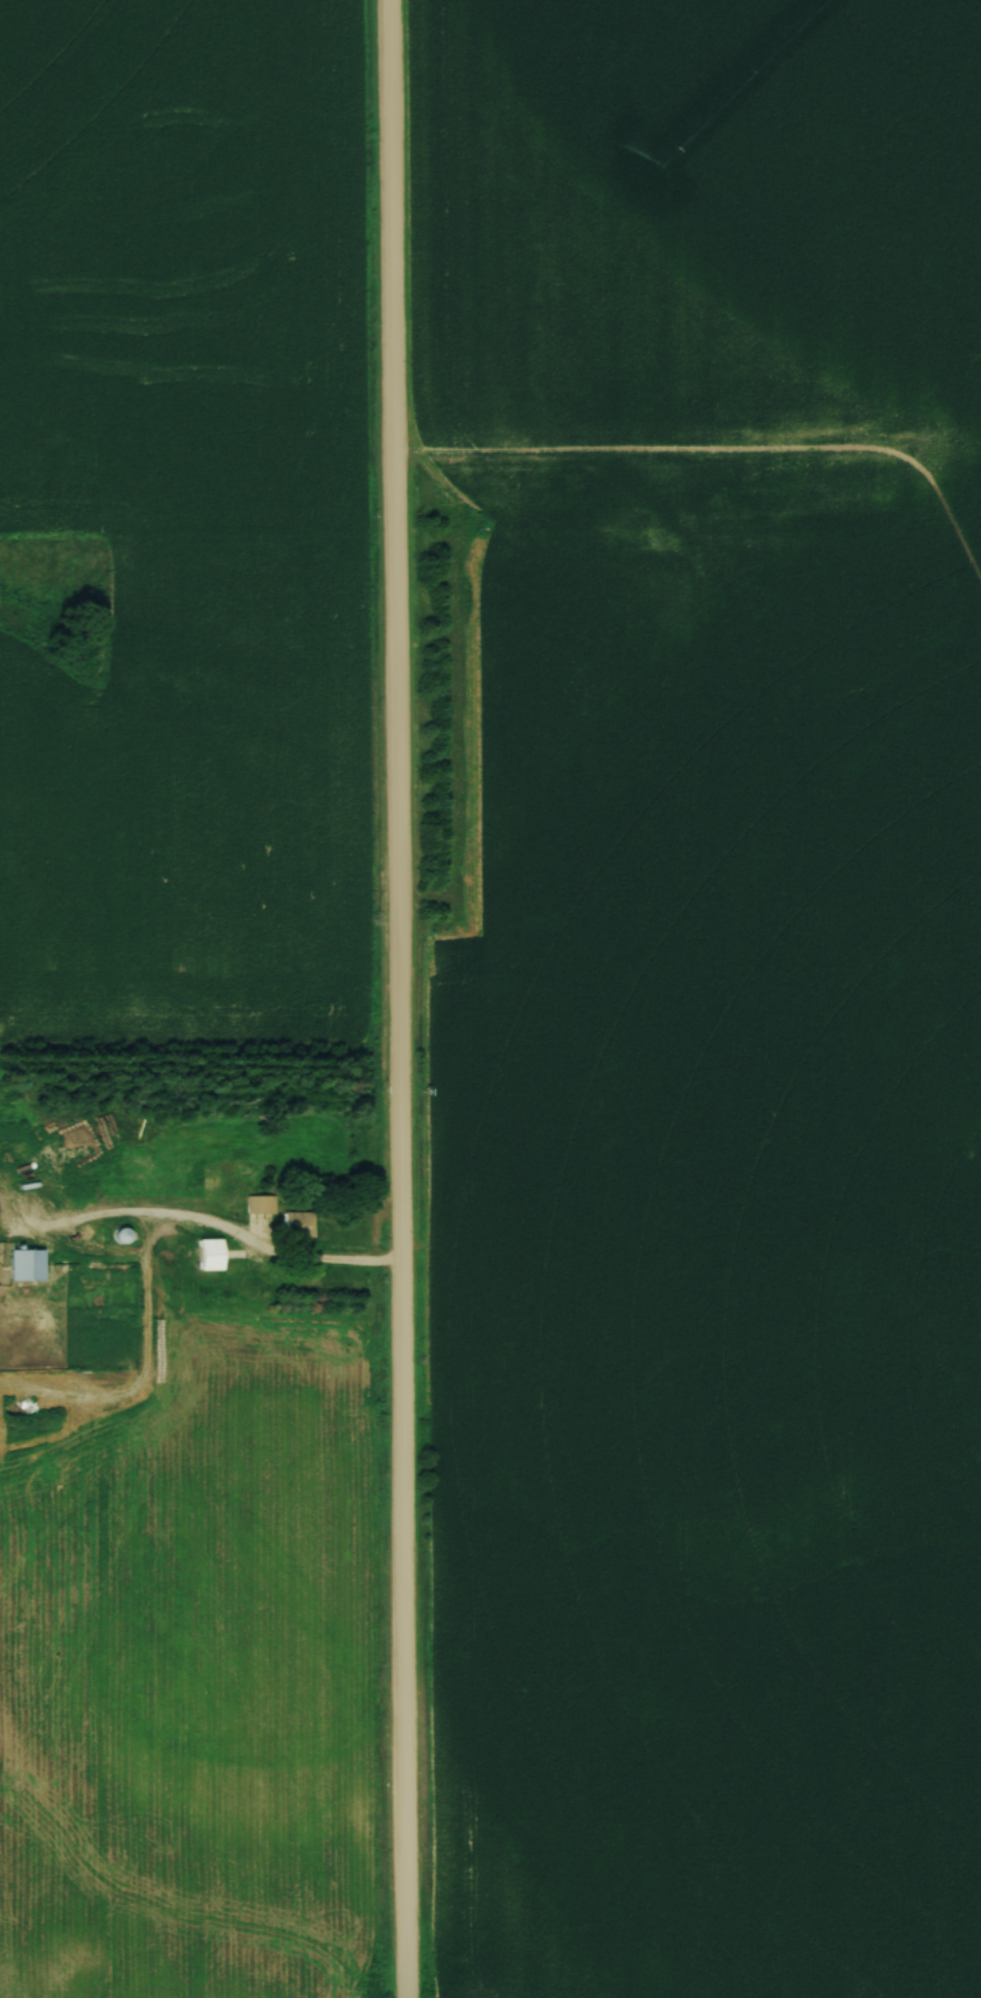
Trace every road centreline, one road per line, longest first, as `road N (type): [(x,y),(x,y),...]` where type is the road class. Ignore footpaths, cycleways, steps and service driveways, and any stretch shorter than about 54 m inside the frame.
road 1 (tertiary): [(406,1997),(390,0)]

